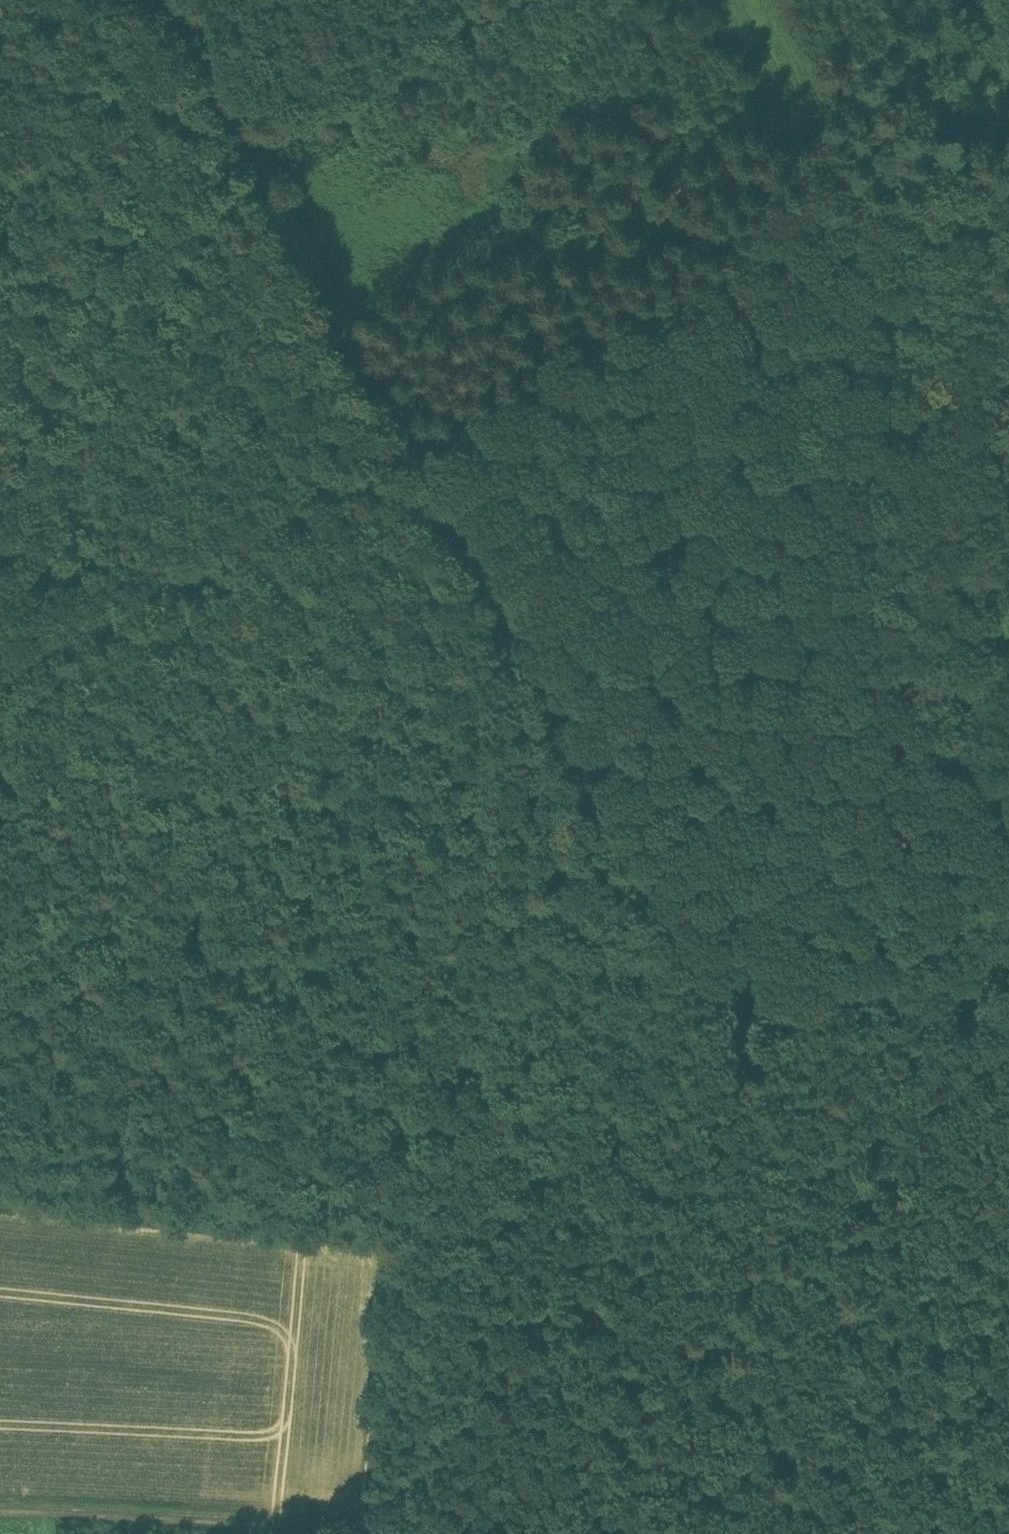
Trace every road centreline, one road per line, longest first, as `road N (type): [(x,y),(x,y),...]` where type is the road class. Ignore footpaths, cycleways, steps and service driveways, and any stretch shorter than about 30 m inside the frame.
road 1 (track): [(1008,1007),(825,997),(729,978),(695,960),(187,0)]
road 2 (track): [(0,666),(1008,115)]
road 3 (track): [(0,1515),(365,1533),(390,1259),(825,997)]

